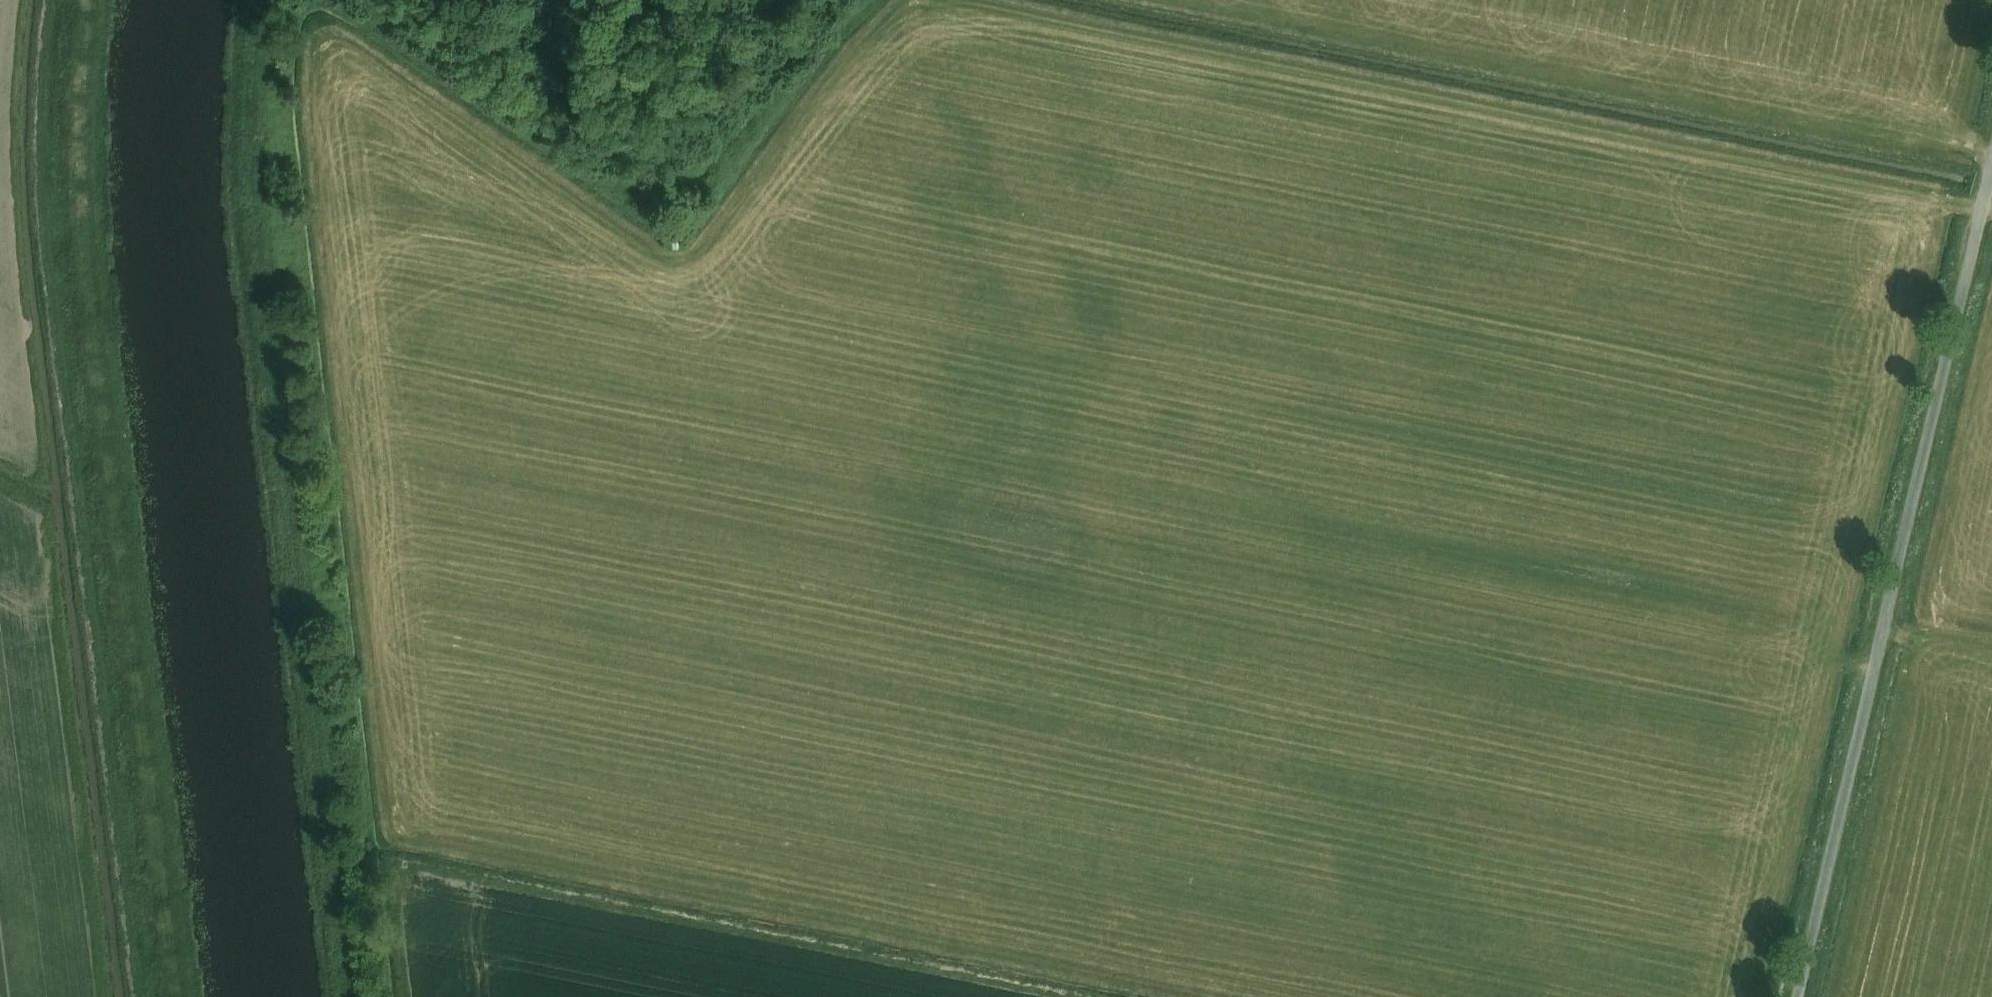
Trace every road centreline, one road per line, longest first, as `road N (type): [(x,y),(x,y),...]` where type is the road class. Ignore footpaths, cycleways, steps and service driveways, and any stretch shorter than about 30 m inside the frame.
road 1 (track): [(265,0),(249,91),(248,214),(348,996)]
road 2 (unclassified): [(1806,996),(1991,210)]

